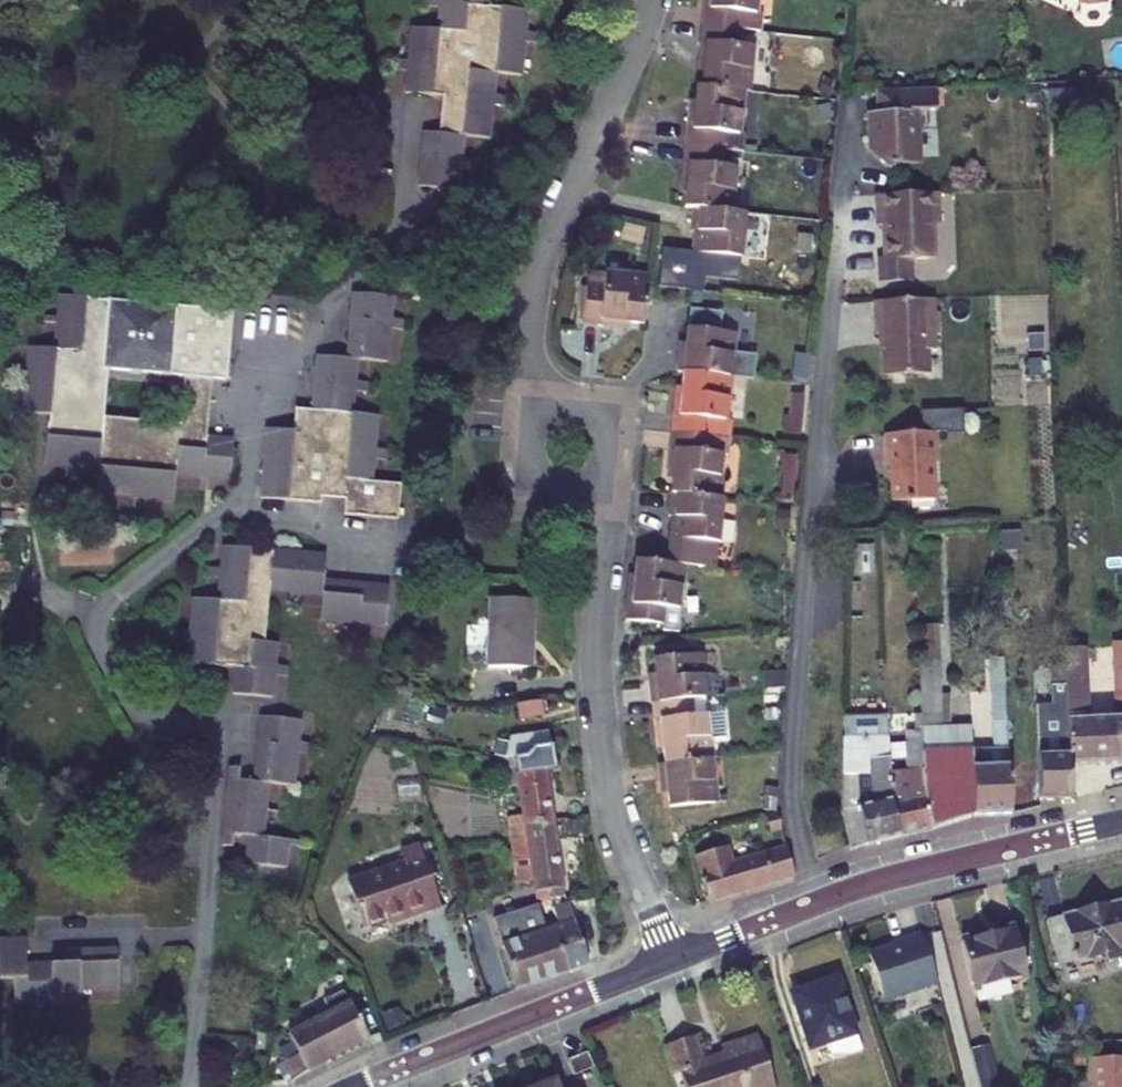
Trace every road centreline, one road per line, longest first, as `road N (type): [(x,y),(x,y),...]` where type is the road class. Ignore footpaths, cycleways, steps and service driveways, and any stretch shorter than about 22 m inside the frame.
road 1 (tertiary): [(1121,819),(882,881),(669,961)]
road 2 (residential): [(669,961),(609,785),(597,667),(613,503)]
road 3 (residential): [(531,390),(540,275),(651,0)]
road 4 (tertiary): [(669,961),(357,1086)]
road 5 (residential): [(613,503),(622,398),(531,390)]
road 6 (residential): [(531,390),(522,495),(613,503)]

